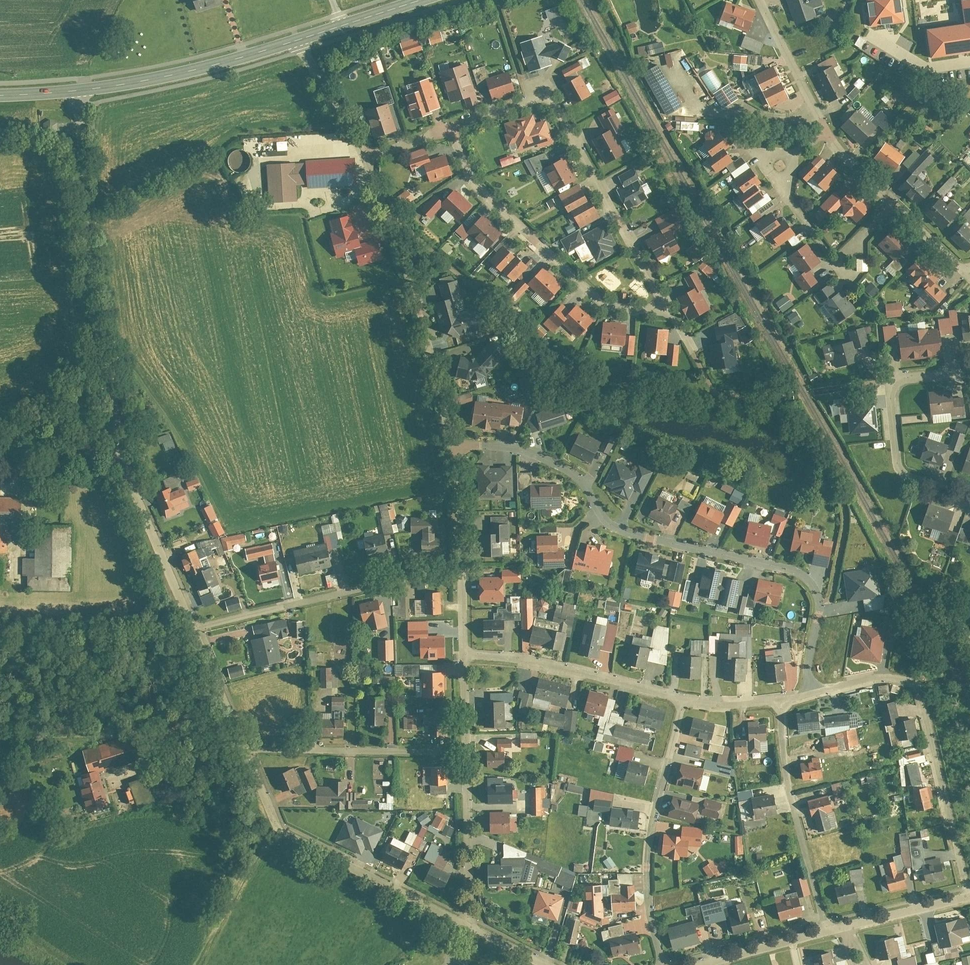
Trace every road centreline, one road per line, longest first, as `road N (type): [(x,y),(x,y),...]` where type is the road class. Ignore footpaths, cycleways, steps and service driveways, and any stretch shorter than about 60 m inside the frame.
road 1 (residential): [(463,139),(552,110),(668,311),(594,302),(475,188)]
road 2 (residential): [(83,89),(106,404),(193,632)]
road 3 (residential): [(454,447),(562,467),(606,529),(810,582),(819,609),(807,672),(811,695)]
road 4 (residential): [(969,897),(918,686),(888,676),(811,695)]
road 5 (residential): [(243,753),(281,832),(470,929)]
road 6 (residential): [(372,170),(454,447)]
road 7 (residential): [(193,632),(462,563)]
road 8 (residential): [(662,964),(648,873),(682,703)]
road 9 (residential): [(969,373),(886,384),(894,455),(903,469),(969,496)]
road 10 (residential): [(827,932),(793,800),(779,702)]
road 11 (tertiary): [(83,89),(157,81),(301,41)]
road 12 (residential): [(682,703),(464,654)]
road 13 (residential): [(243,753),(465,752)]
road 14 (residential): [(465,752),(470,929)]
road 15 (track): [(281,832),(200,964)]
road 16 (residential): [(827,131),(759,0)]
road 17 (residential): [(301,41),(372,170)]
road 18 (tertiary): [(301,41),(427,0)]
road 19 (residential): [(193,632),(243,753)]
road 20 (residential): [(704,964),(827,932)]
road 21 (residential): [(852,928),(969,897)]

